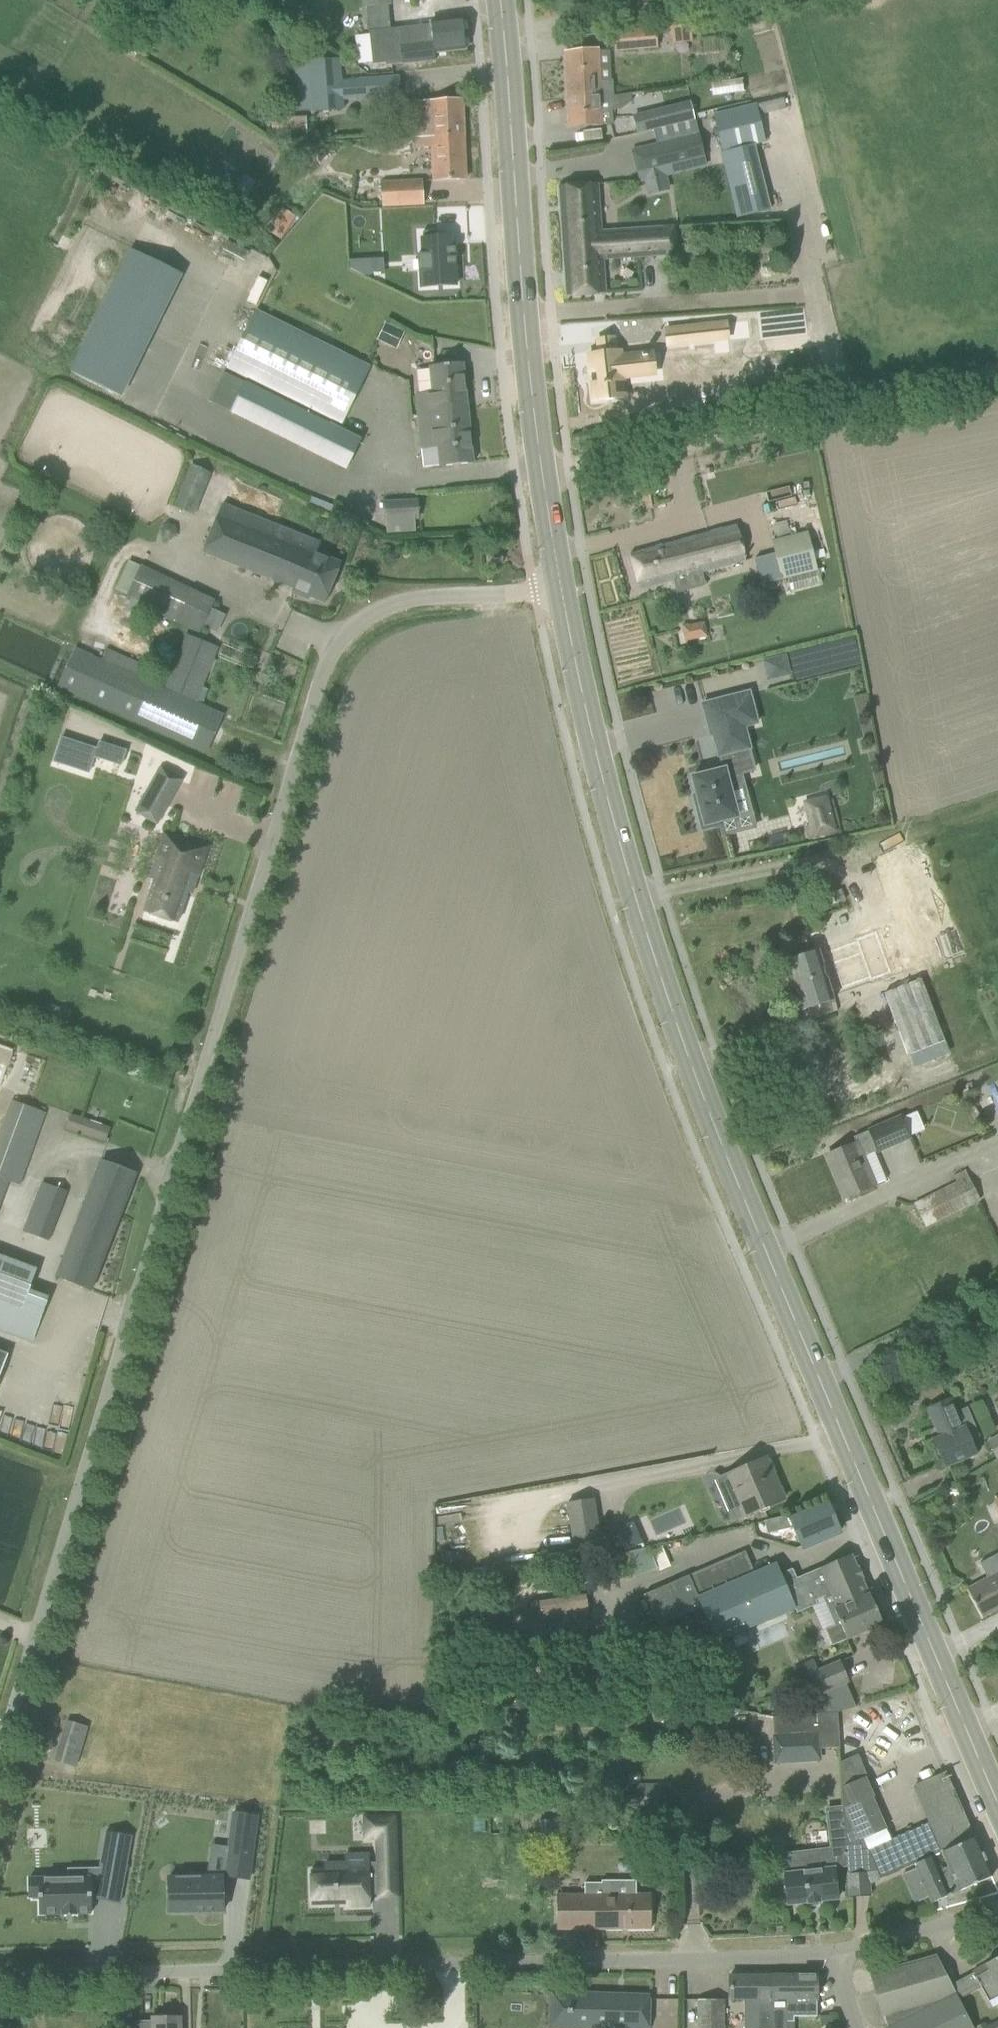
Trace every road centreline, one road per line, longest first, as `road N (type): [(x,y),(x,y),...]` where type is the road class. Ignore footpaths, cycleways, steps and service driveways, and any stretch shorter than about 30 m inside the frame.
road 1 (unclassified): [(0,1752),(322,673),(352,629),(400,601),(563,587)]
road 2 (tertiary): [(997,1796),(677,1029),(607,794),(563,587)]
road 3 (unclassified): [(0,1975),(836,1952)]
road 4 (tertiary): [(563,587),(539,452),(492,0)]
road 5 (track): [(997,371),(543,473)]
road 6 (unclassified): [(836,1952),(997,1908)]

